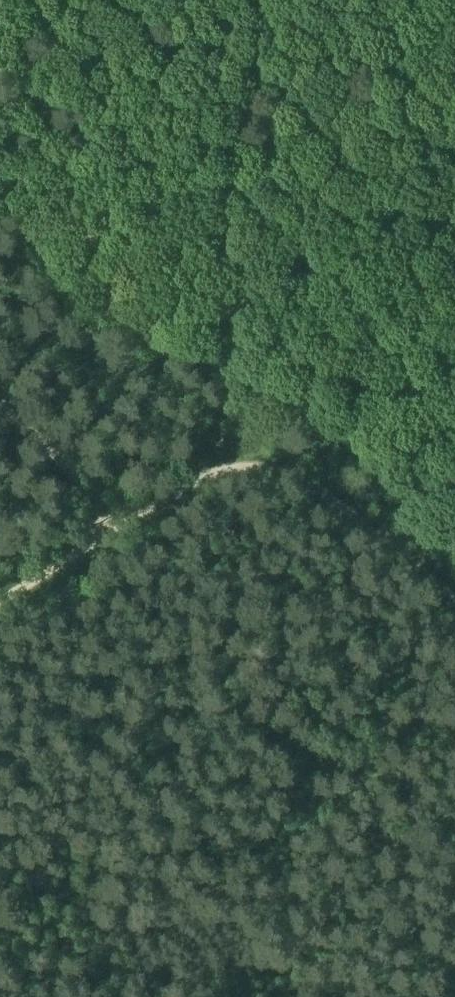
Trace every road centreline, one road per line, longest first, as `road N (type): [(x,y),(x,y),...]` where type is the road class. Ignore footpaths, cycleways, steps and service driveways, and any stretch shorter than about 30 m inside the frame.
road 1 (track): [(454,597),(255,443),(112,532)]
road 2 (track): [(112,532),(0,411)]
road 3 (track): [(0,605),(112,532)]

